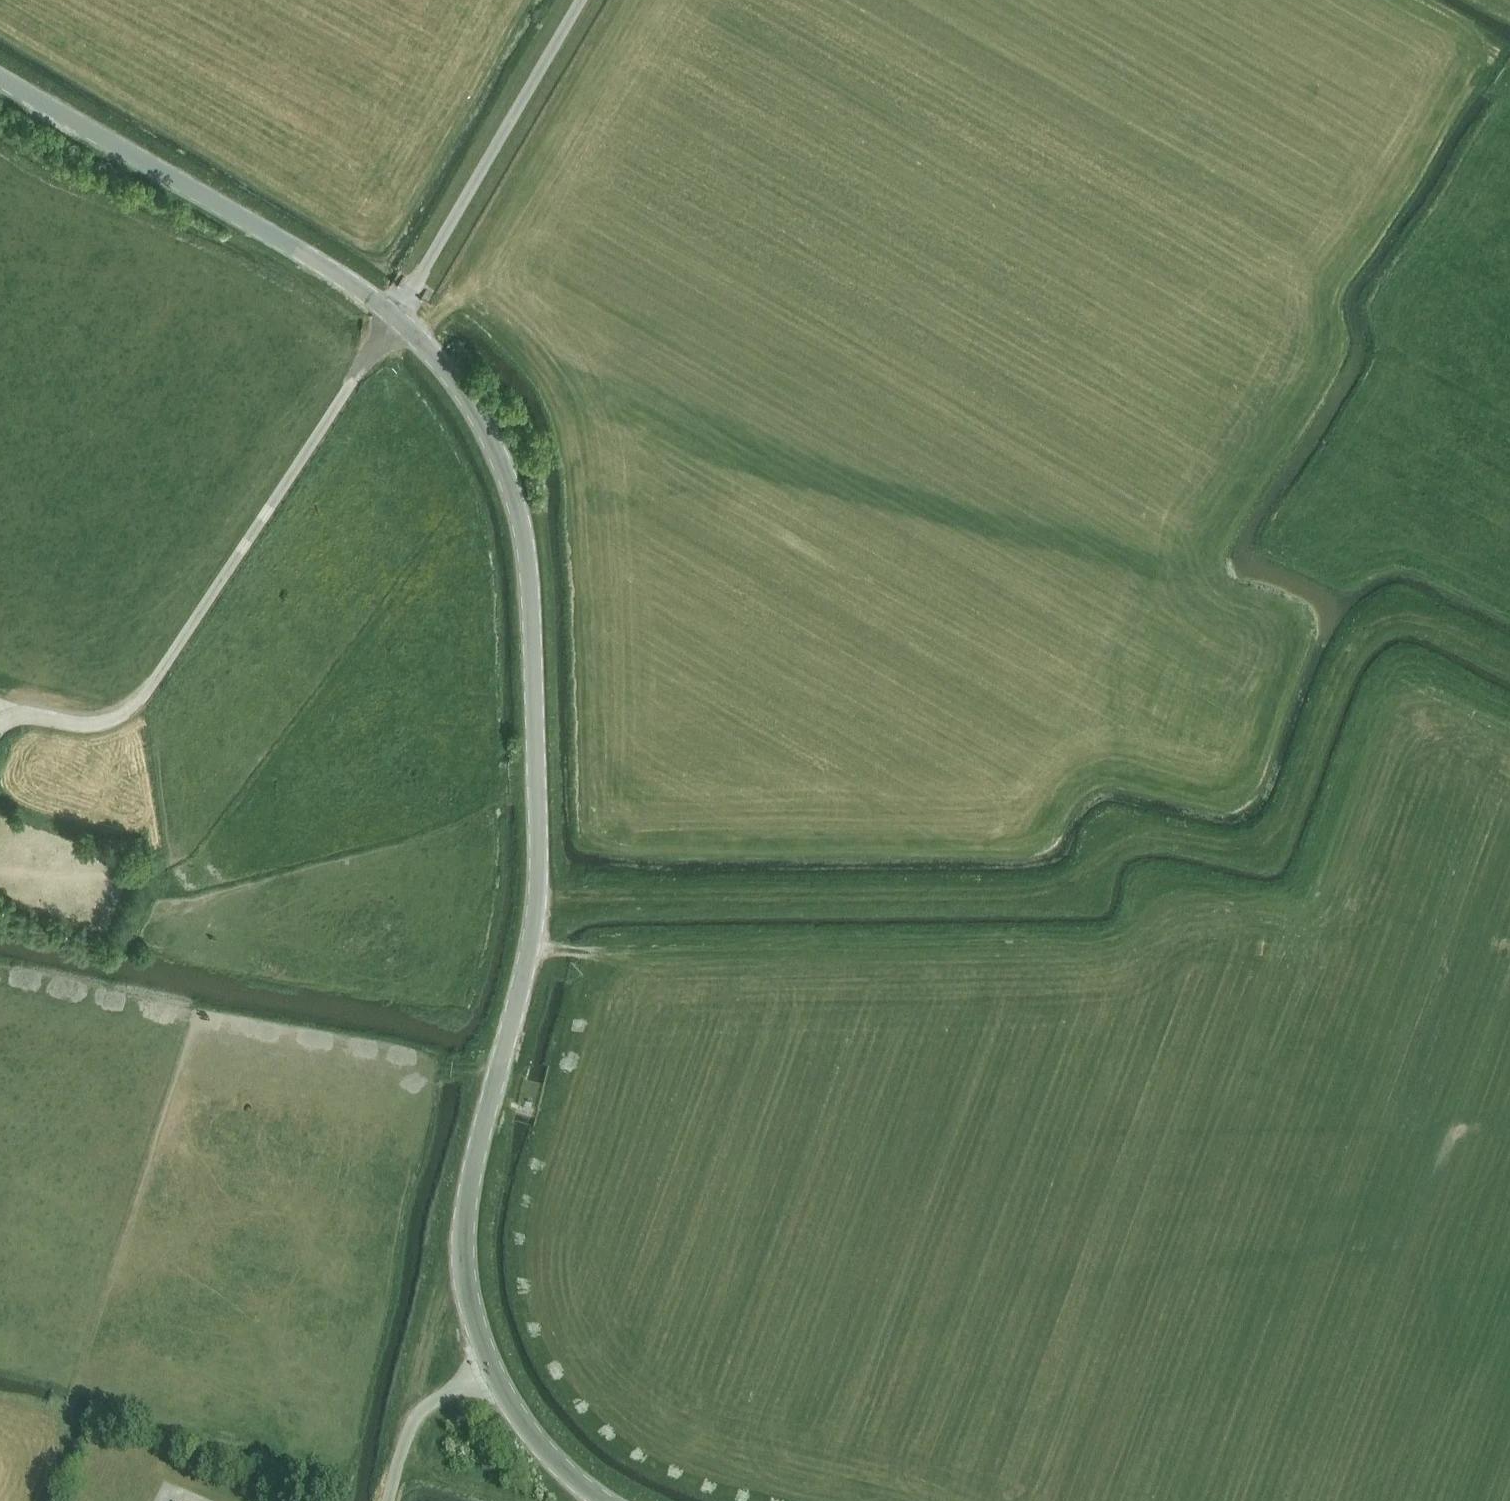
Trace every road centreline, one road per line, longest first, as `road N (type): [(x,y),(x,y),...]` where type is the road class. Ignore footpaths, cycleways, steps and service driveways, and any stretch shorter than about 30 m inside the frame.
road 1 (tertiary): [(492,1373),(465,1274),(467,1204),(531,944),(538,870),(532,613),(511,487),(476,410),(397,316),(300,249),(0,76)]
road 2 (unclassified): [(388,1500),(416,1416),(492,1373)]
road 3 (tertiary): [(601,1500),(565,1472),(492,1373)]

